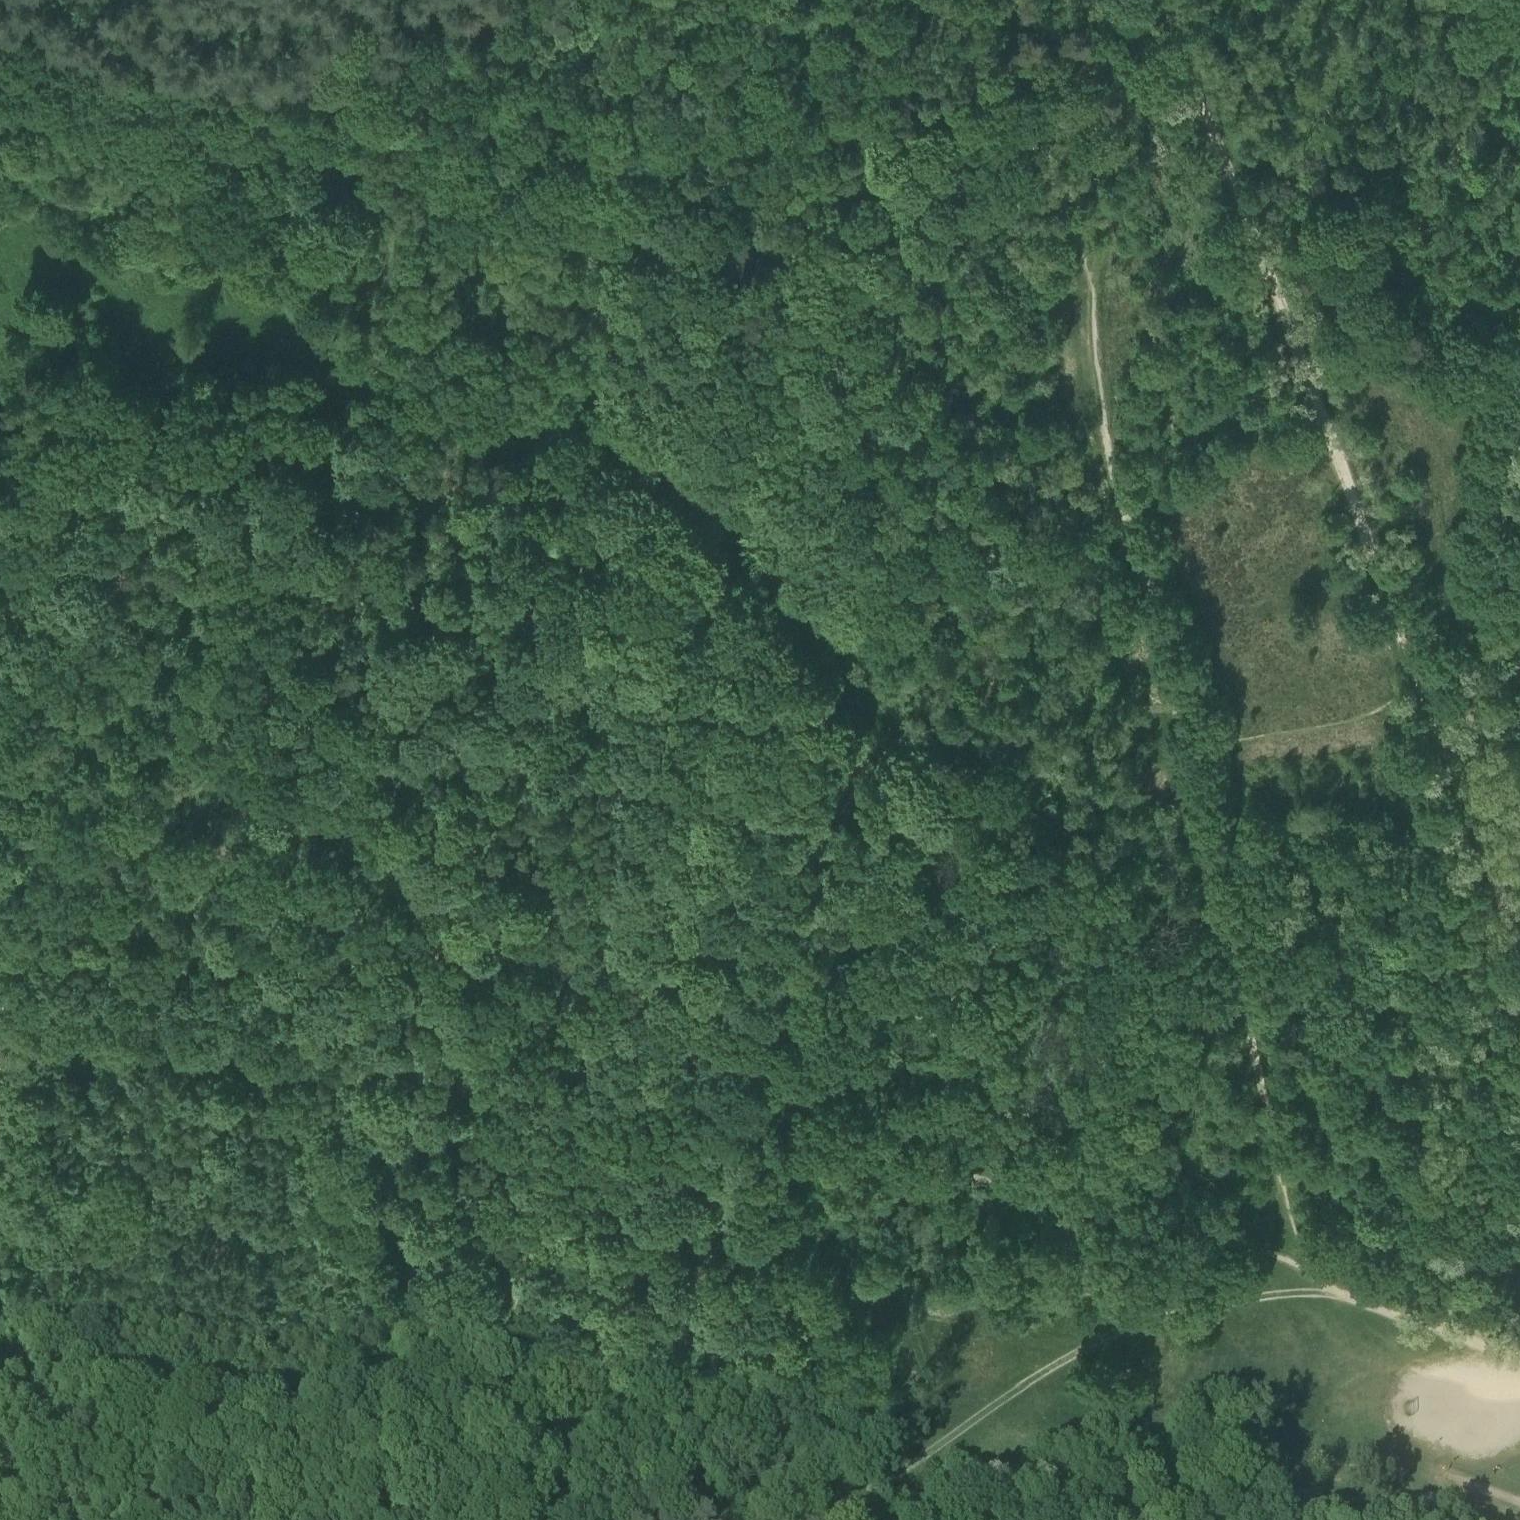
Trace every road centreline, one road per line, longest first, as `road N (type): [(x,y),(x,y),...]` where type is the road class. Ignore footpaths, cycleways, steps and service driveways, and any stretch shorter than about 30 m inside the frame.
road 1 (track): [(1165,0),(1449,757)]
road 2 (track): [(1519,449),(1449,757)]
road 3 (track): [(1449,757),(1519,941)]

